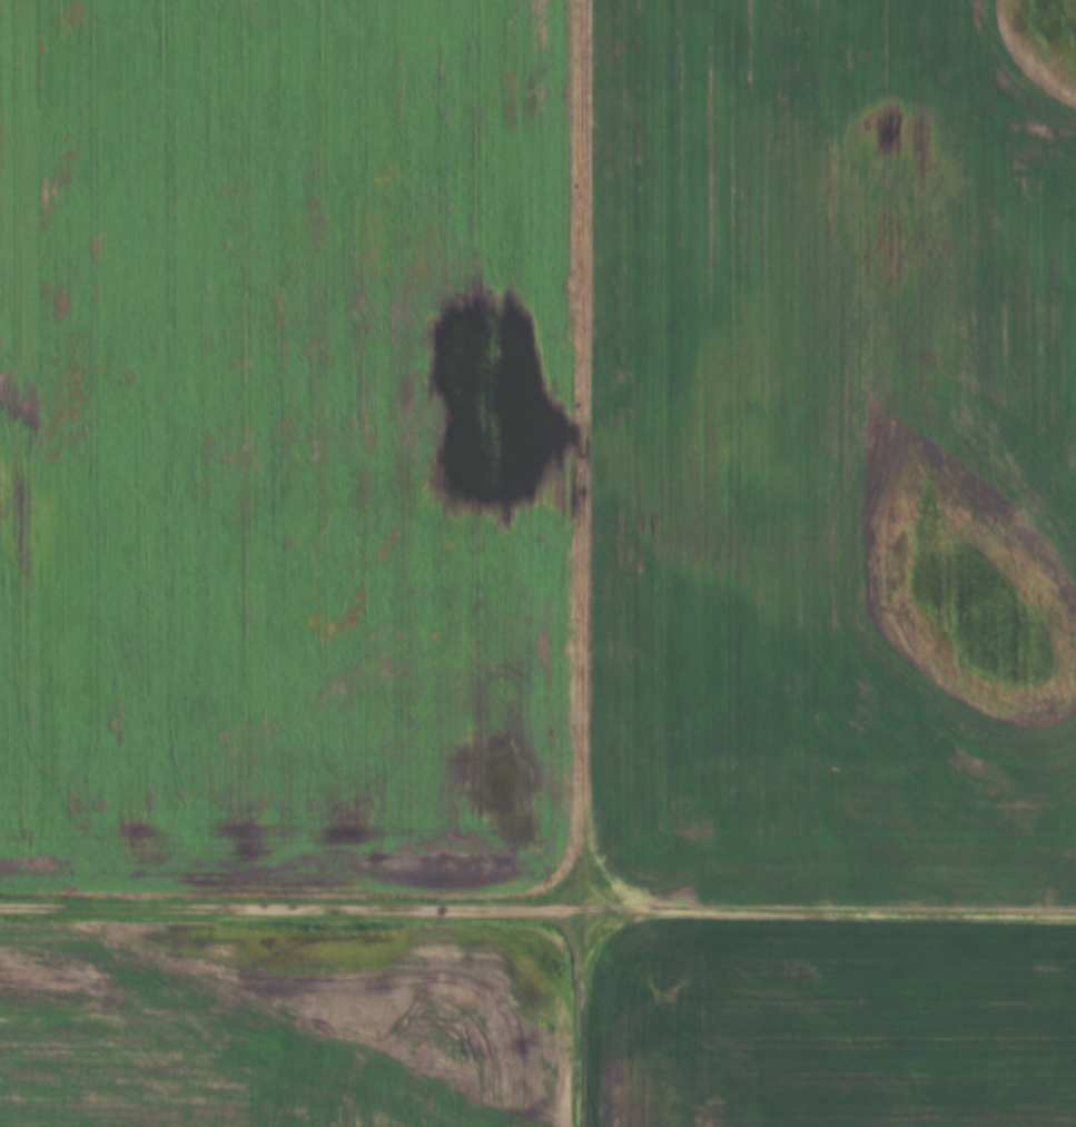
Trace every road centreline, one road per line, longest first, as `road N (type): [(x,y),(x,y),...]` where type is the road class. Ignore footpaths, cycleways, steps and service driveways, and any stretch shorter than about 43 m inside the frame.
road 1 (track): [(579,1126),(571,0)]
road 2 (track): [(1075,907),(0,900)]

